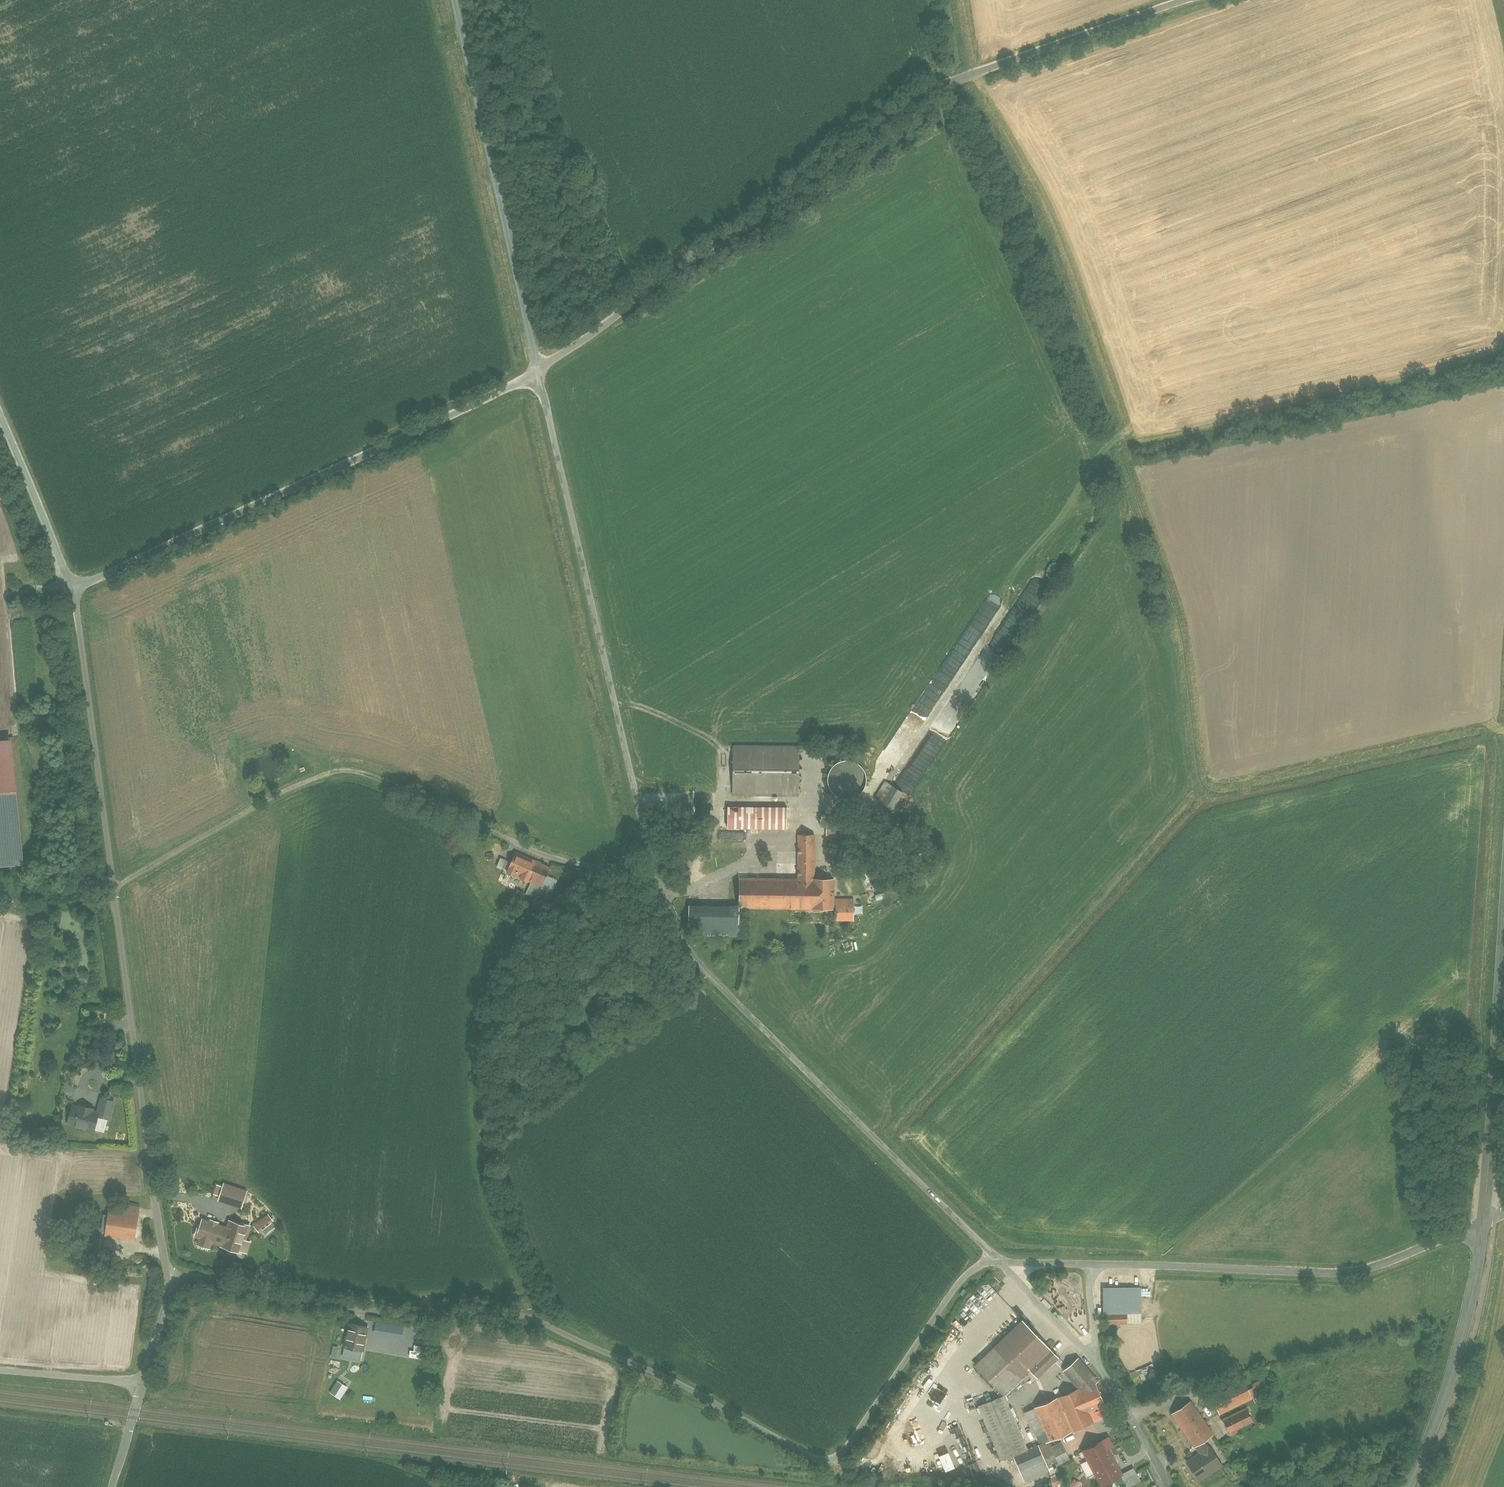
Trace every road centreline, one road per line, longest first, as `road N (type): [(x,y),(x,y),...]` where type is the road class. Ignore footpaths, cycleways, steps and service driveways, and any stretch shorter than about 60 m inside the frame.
road 1 (unclassified): [(987,1253),(690,953),(644,845),(537,370)]
road 2 (residential): [(168,1273),(417,1320),(520,1317),(673,1378),(832,1463),(987,1253)]
road 3 (residential): [(1192,0),(918,103),(537,370)]
road 4 (unclassified): [(168,1273),(72,589)]
road 5 (residential): [(537,370),(432,426),(72,589)]
road 6 (residential): [(987,1253),(1008,1264),(1358,1273),(1481,1225)]
road 7 (unclassified): [(537,370),(454,0)]
road 8 (tertiary): [(1503,907),(1481,1225)]
road 9 (tertiary): [(1481,1225),(1455,1364),(1404,1486)]
road 10 (unclassified): [(72,589),(0,421)]
road 11 (residential): [(140,1386),(0,1372)]

